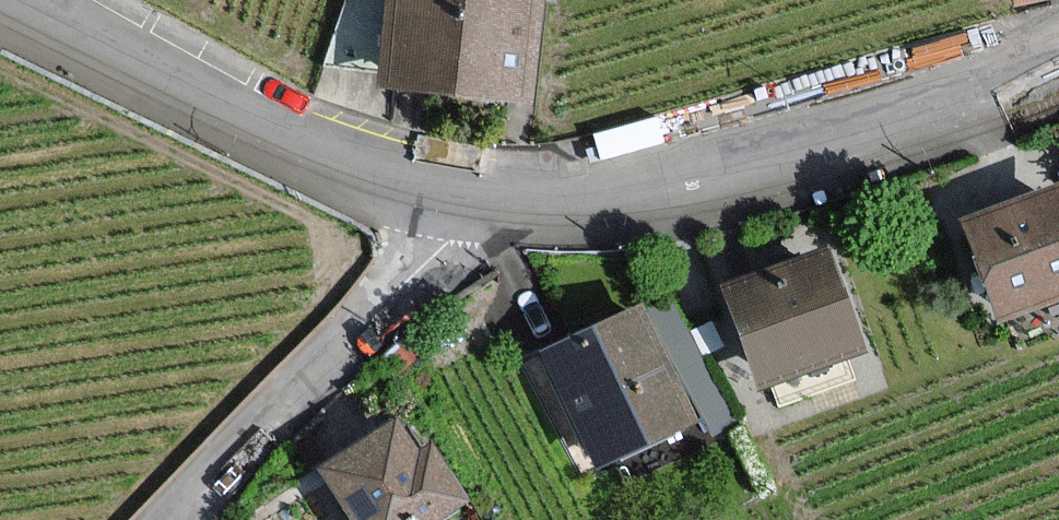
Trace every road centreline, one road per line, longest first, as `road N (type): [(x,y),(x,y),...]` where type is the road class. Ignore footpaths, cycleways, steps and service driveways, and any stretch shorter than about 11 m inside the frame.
road 1 (residential): [(480,187),(553,191),(655,178),(897,104),(1058,35)]
road 2 (residential): [(37,0),(298,134),(480,187)]
road 3 (residential): [(175,519),(475,213),(480,187)]

